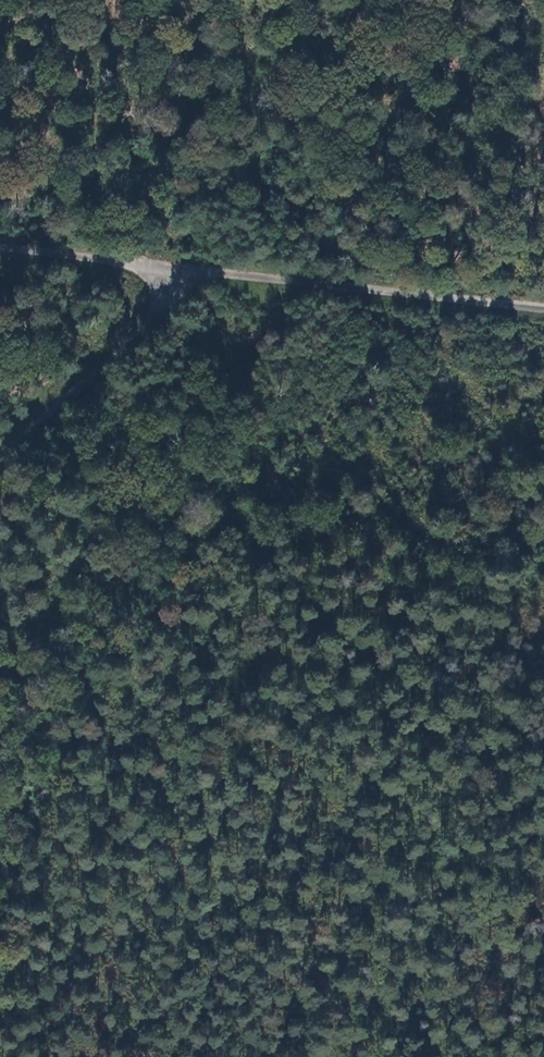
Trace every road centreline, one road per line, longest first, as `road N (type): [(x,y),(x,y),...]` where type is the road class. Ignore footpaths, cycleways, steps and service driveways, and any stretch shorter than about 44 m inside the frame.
road 1 (track): [(170,270),(543,309)]
road 2 (track): [(0,452),(157,295),(170,270)]
road 3 (track): [(0,248),(170,270)]

